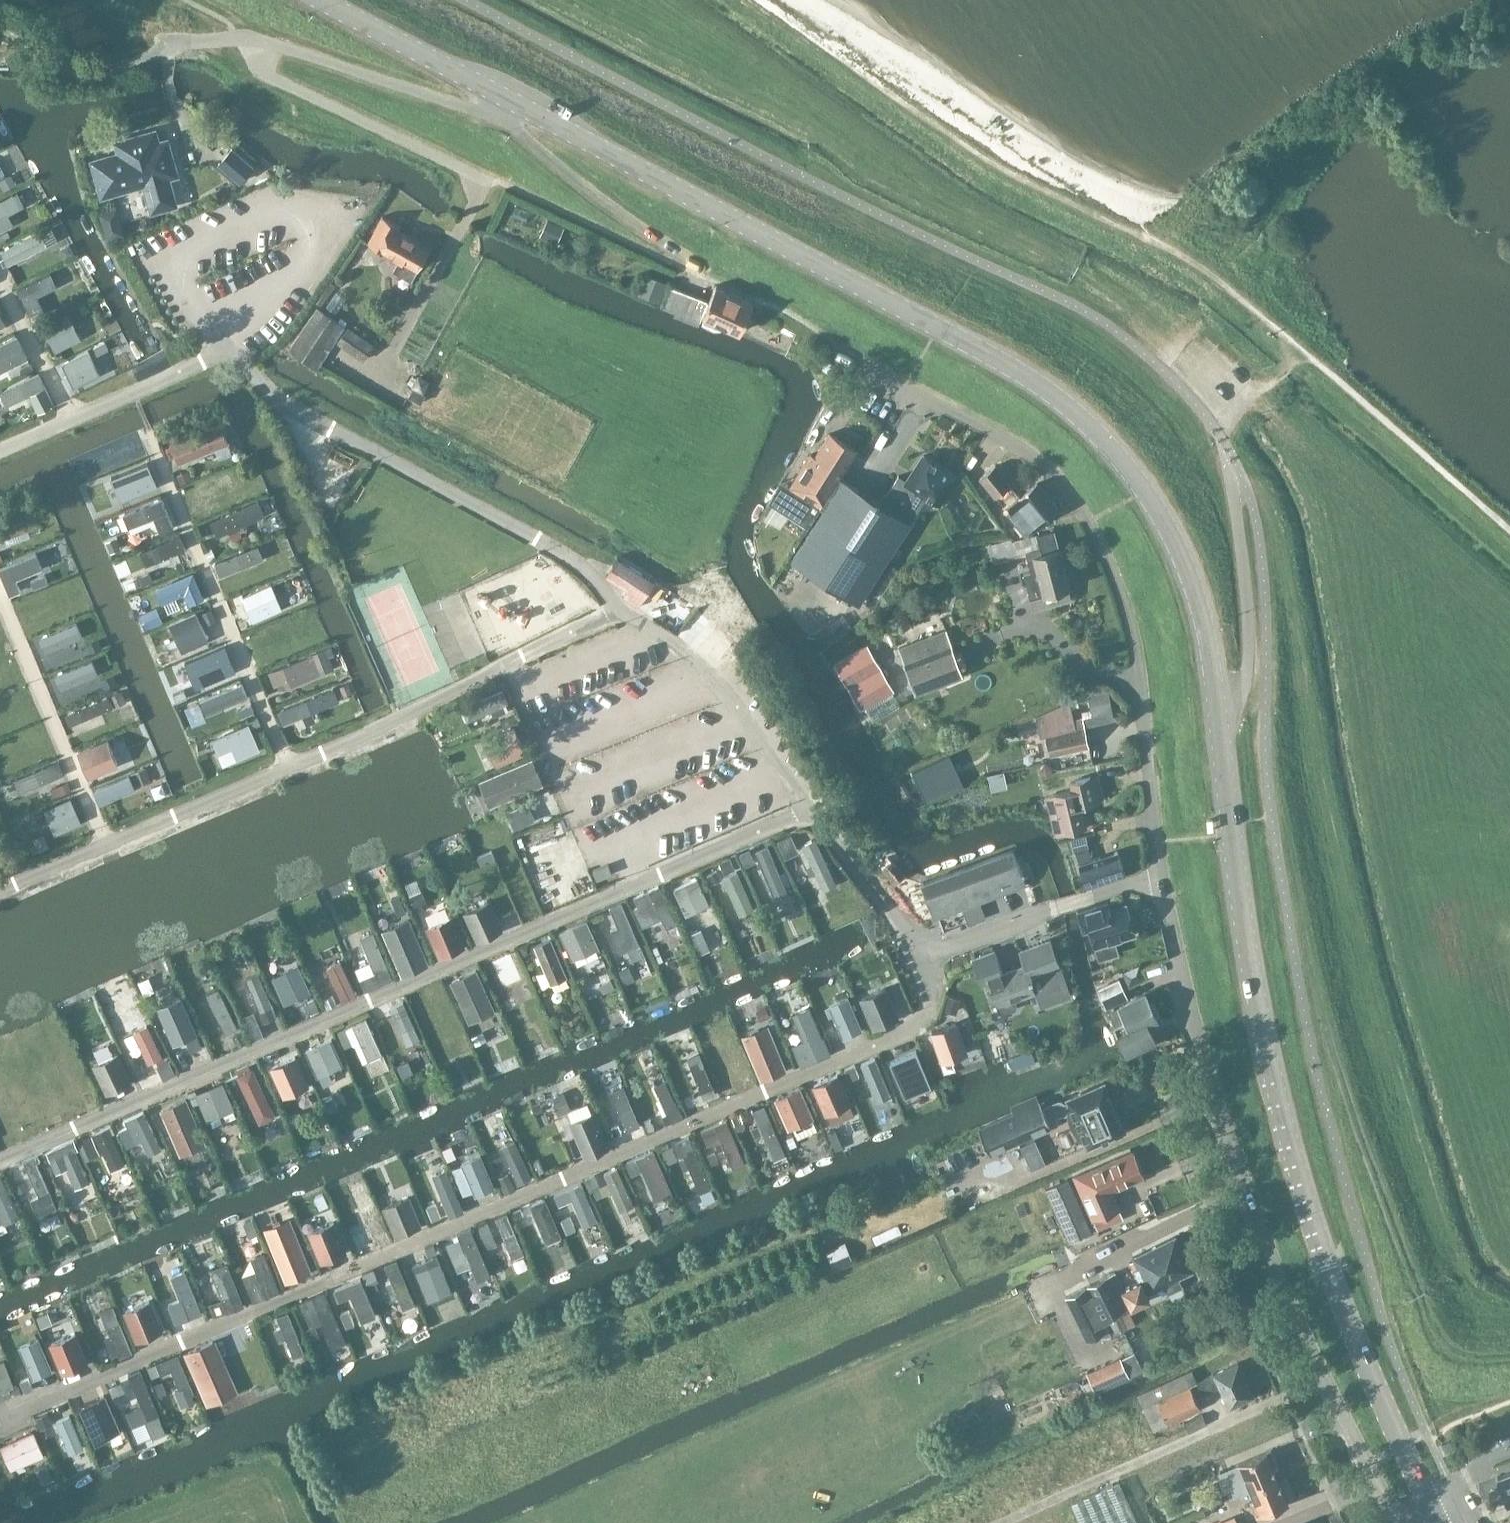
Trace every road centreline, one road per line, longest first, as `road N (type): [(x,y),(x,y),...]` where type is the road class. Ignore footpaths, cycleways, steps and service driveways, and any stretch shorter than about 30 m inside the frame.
road 1 (tertiary): [(1219,717),(1183,560),(1135,479),(1068,407),(981,350),(319,0)]
road 2 (residential): [(928,956),(932,996),(903,1029),(0,1418)]
road 3 (residential): [(0,1160),(811,807)]
road 4 (tertiary): [(1438,1522),(1328,1271),(1279,1105),(1252,990),(1219,717)]
road 5 (residential): [(1161,880),(1213,1089),(1287,1302),(1398,1522)]
road 6 (residential): [(621,612),(588,570),(549,543),(279,398),(225,352),(75,418)]
road 7 (residential): [(872,372),(1037,458),(1078,506),(1106,556),(1136,648),(1161,880)]
road 8 (residential): [(289,769),(621,612)]
road 9 (residential): [(162,463),(289,769)]
road 10 (unclassified): [(1219,717),(1244,684),(1249,647),(1240,541),(1220,437)]
road 11 (residential): [(621,612),(701,666),(811,807)]
road 12 (residential): [(0,597),(107,846)]
road 13 (residential): [(107,846),(289,769)]
road 14 (residential): [(811,807),(928,956)]
road 15 (residential): [(928,956),(1083,900)]
road 16 (residential): [(0,284),(75,418)]

